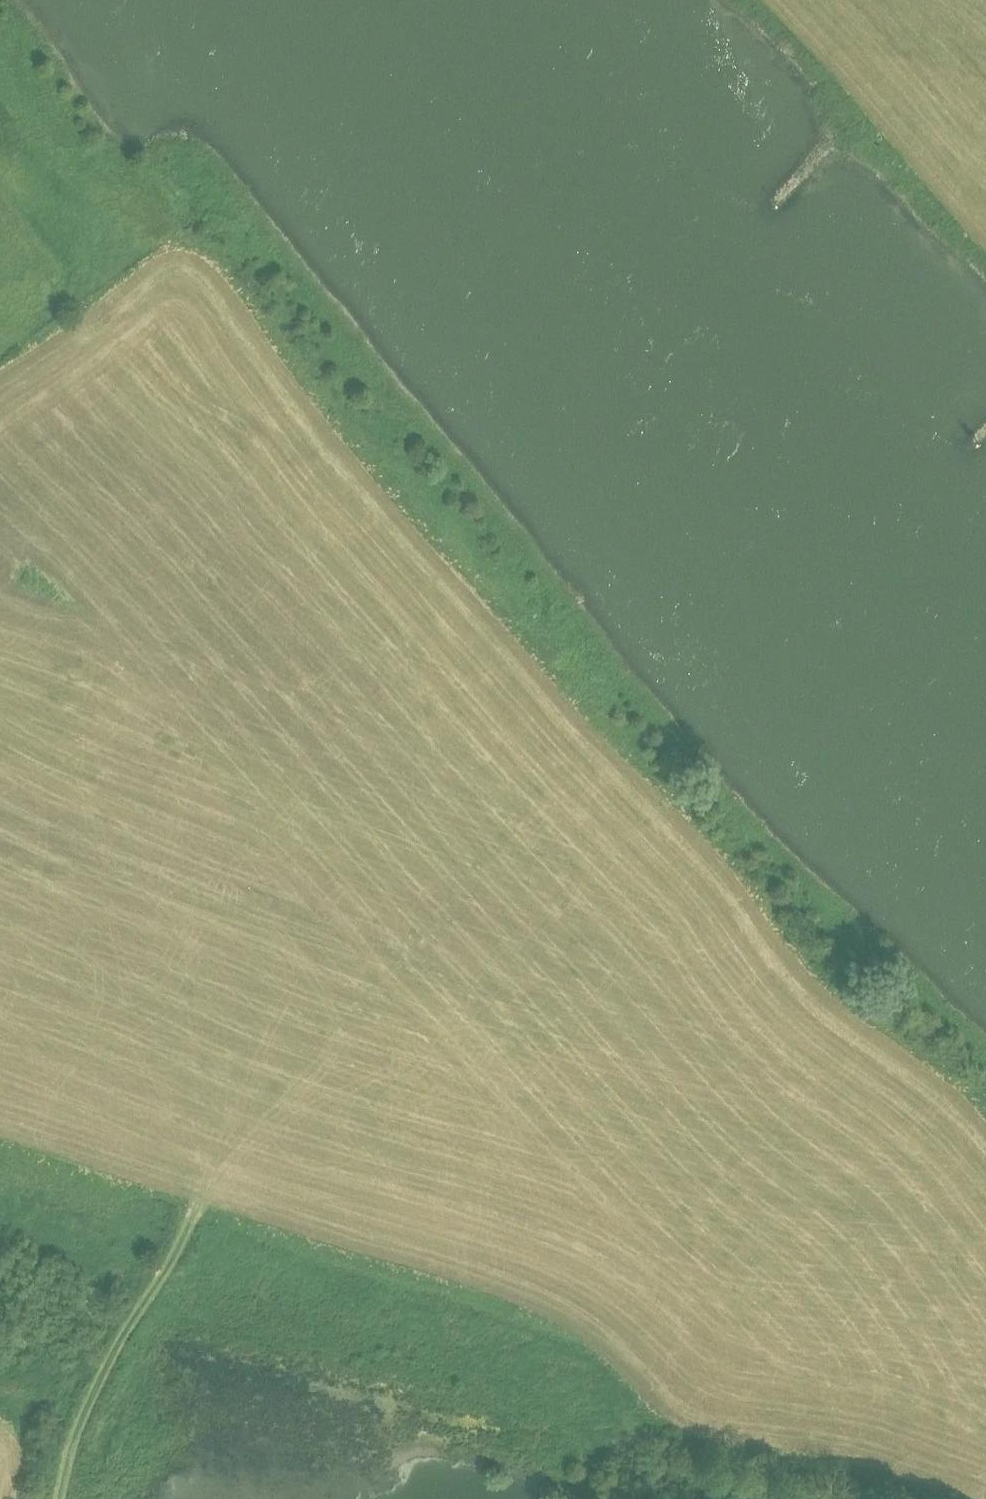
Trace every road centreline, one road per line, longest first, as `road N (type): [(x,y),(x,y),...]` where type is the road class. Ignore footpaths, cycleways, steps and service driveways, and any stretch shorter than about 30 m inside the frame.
road 1 (track): [(61,1498),(116,1348),(204,1192)]

